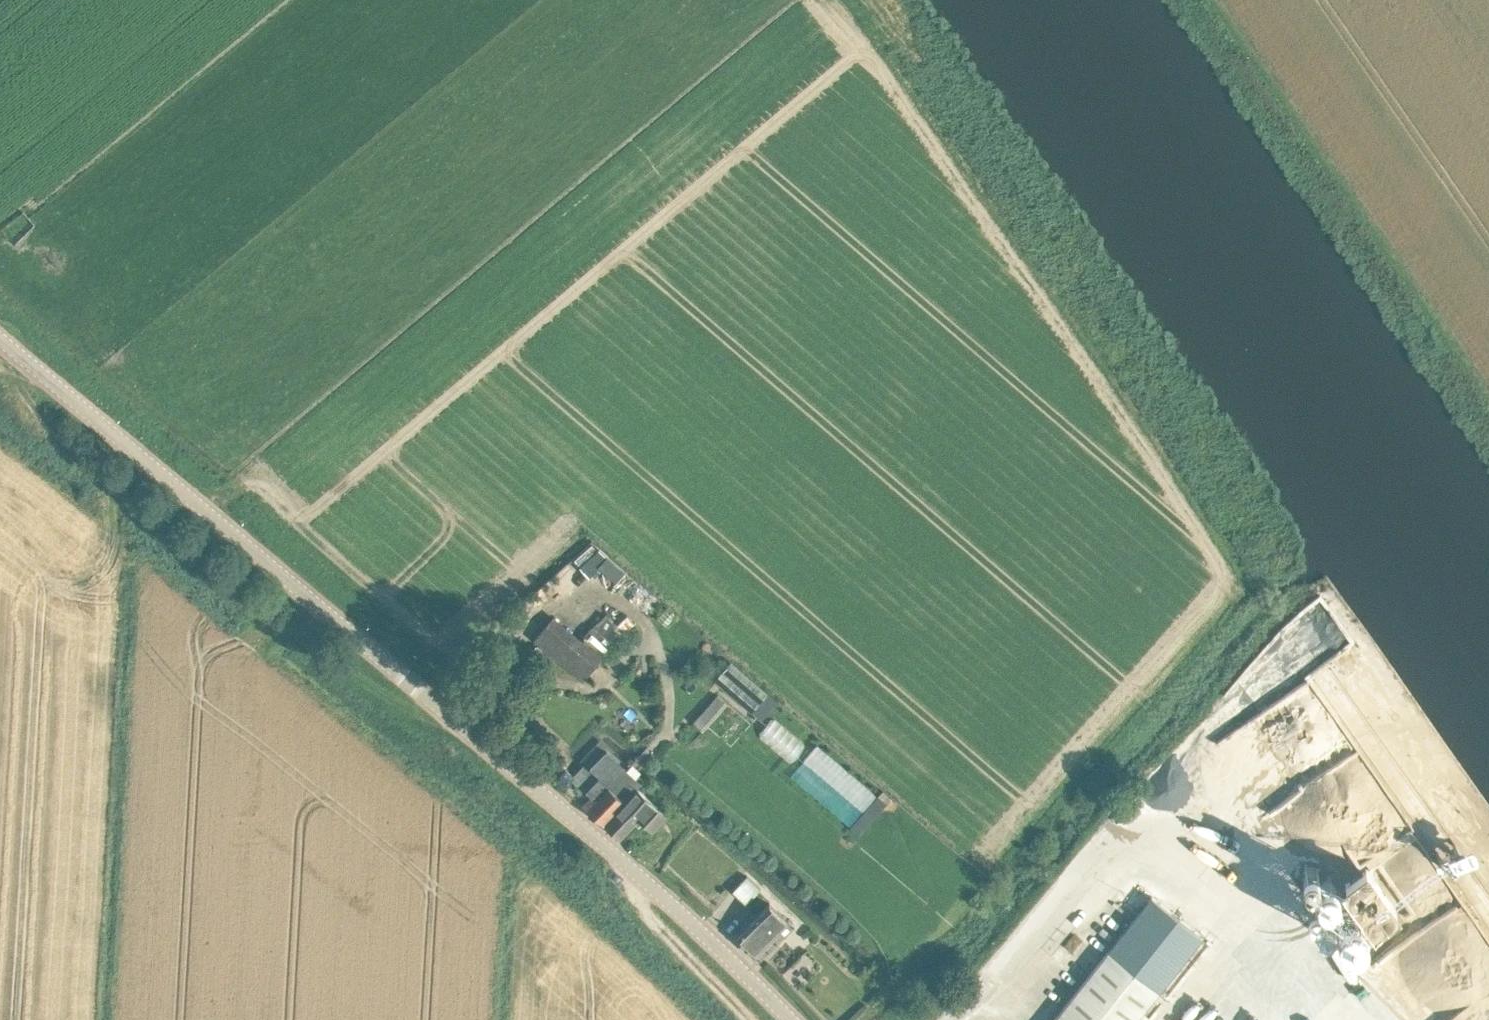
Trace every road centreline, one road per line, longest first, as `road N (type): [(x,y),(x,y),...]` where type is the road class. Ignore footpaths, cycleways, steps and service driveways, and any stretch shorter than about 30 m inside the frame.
road 1 (tertiary): [(791,1019),(673,903),(0,337)]

